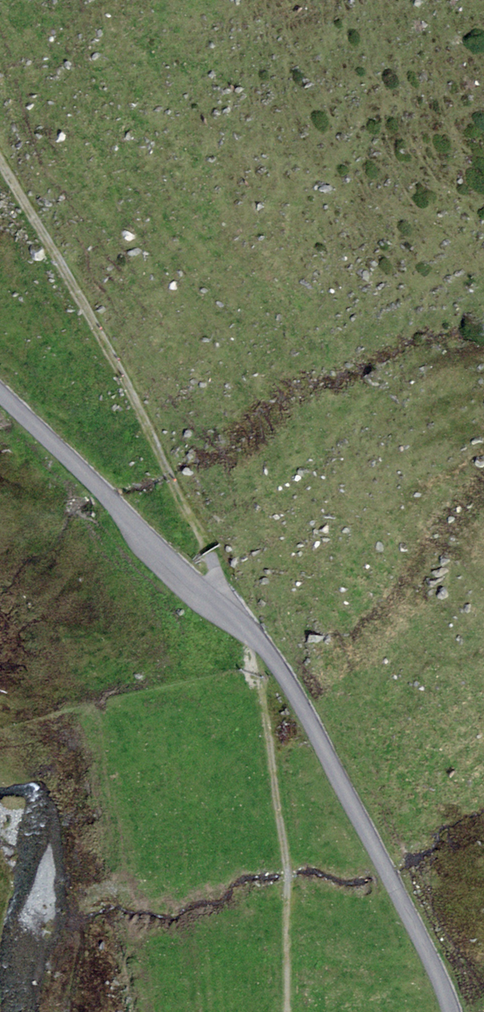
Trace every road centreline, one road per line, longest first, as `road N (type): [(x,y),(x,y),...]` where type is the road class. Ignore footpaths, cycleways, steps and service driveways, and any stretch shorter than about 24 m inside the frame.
road 1 (track): [(0,148),(245,625),(279,762),(295,1011)]
road 2 (tertiary): [(0,396),(245,625),(320,738),(450,989),(454,1011)]

